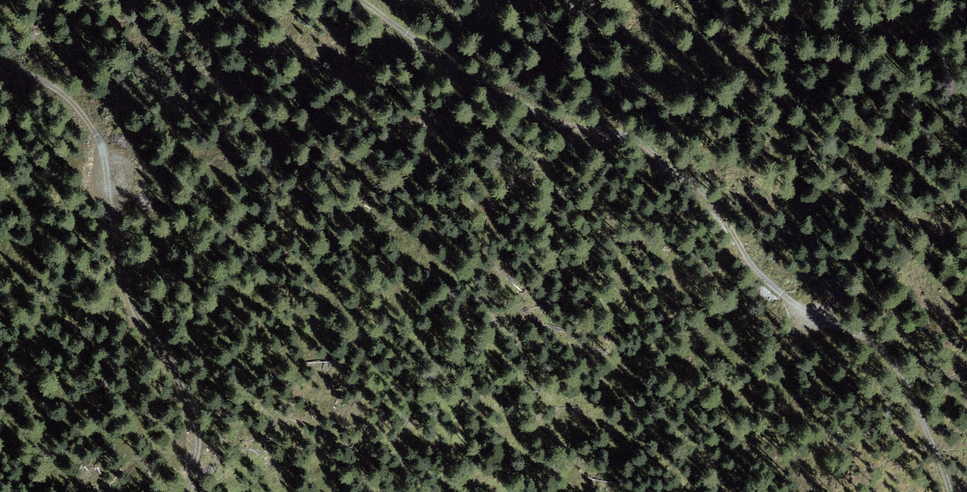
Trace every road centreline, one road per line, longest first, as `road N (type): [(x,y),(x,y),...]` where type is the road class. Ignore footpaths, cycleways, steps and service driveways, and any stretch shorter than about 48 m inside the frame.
road 1 (track): [(813,313),(763,278),(702,191),(637,141),(577,129),(502,97),(440,63),(362,0)]
road 2 (track): [(0,58),(70,101),(100,144),(133,308),(173,366),(195,423),(198,447),(184,491)]
road 3 (track): [(813,313),(873,340),(893,359),(951,491)]

